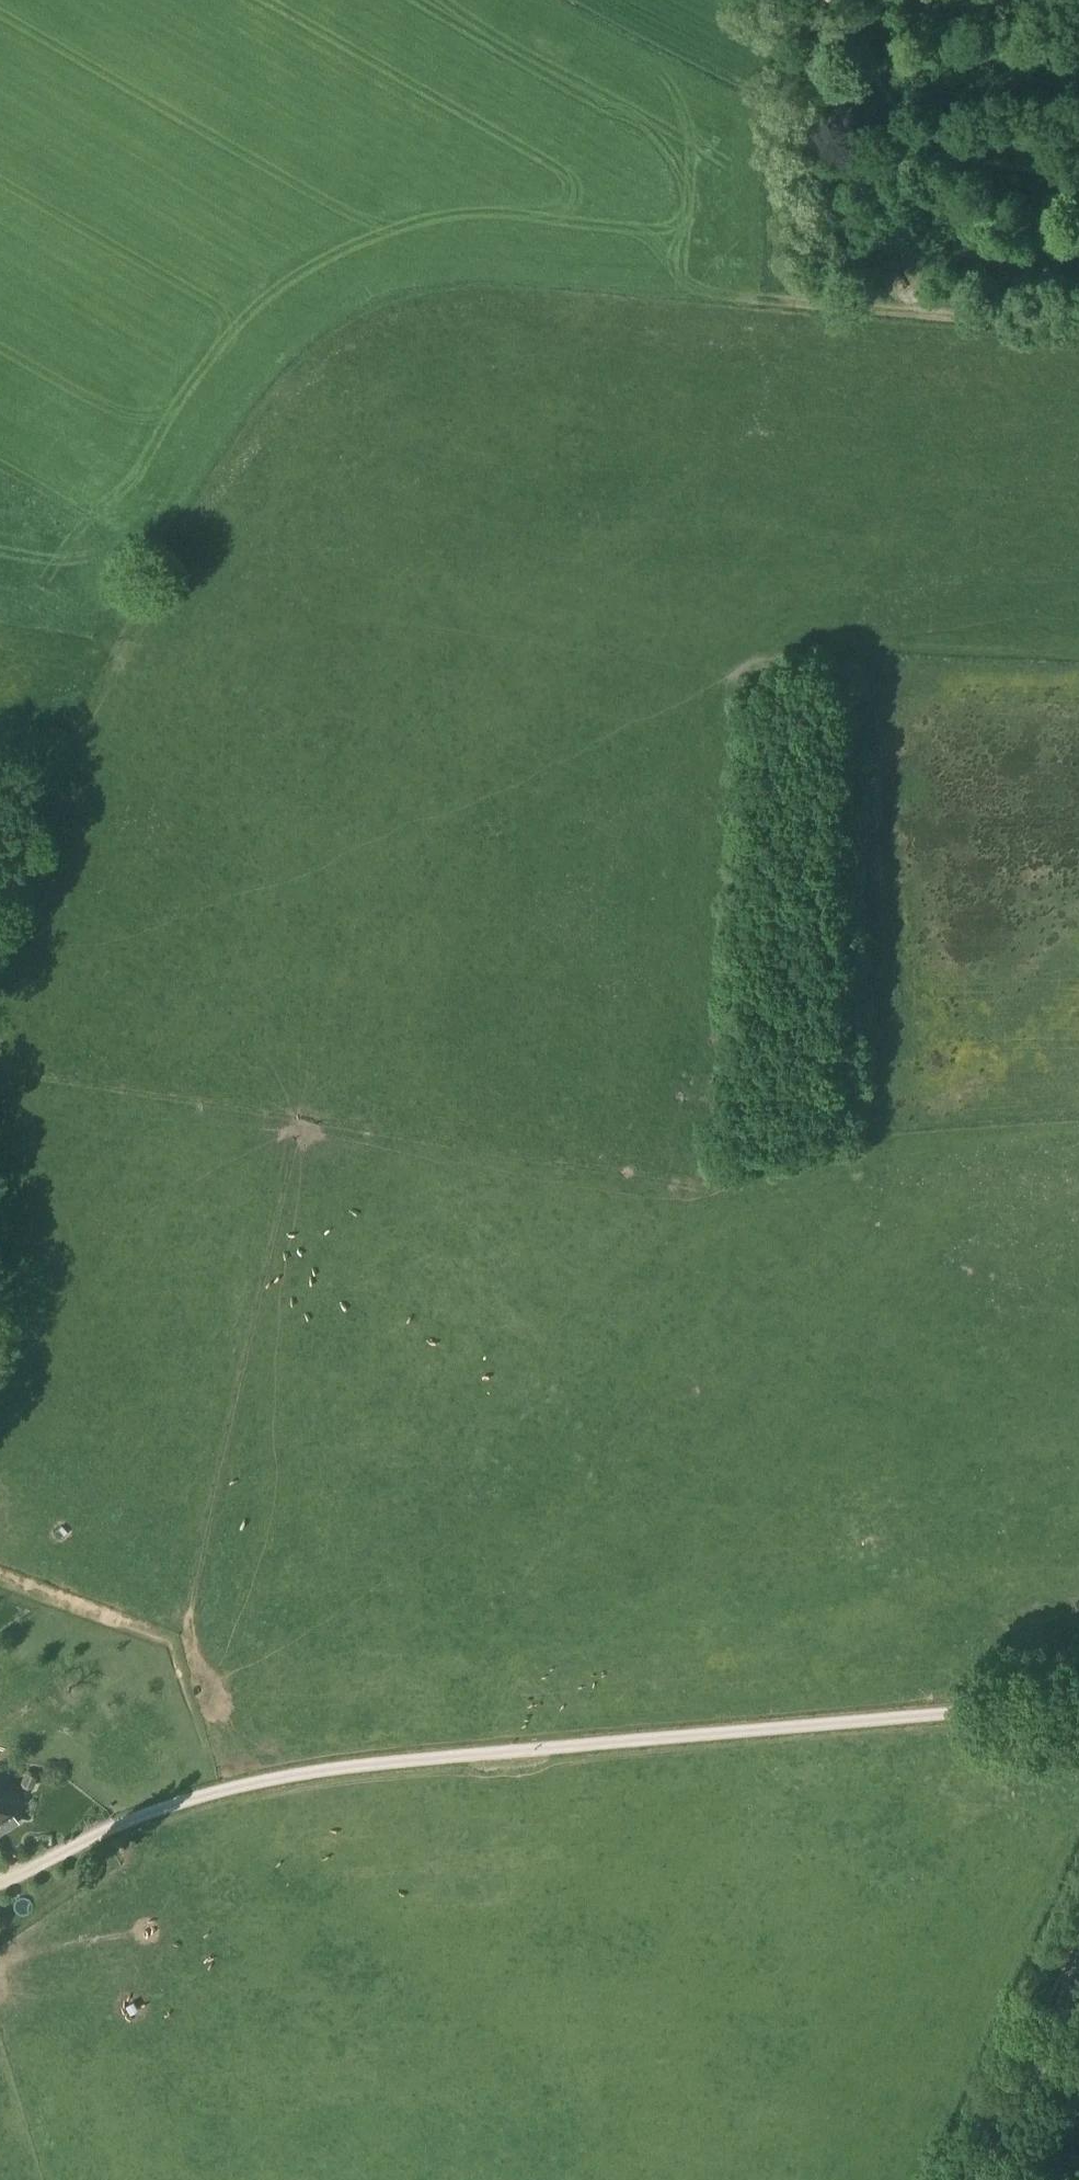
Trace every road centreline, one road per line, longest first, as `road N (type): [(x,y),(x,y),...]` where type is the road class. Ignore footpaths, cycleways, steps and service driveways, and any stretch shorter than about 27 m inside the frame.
road 1 (track): [(0,1883),(167,1806),(297,1774),(1078,1705)]
road 2 (tertiary): [(981,2179),(1078,1964)]
road 3 (track): [(858,316),(1078,330)]

